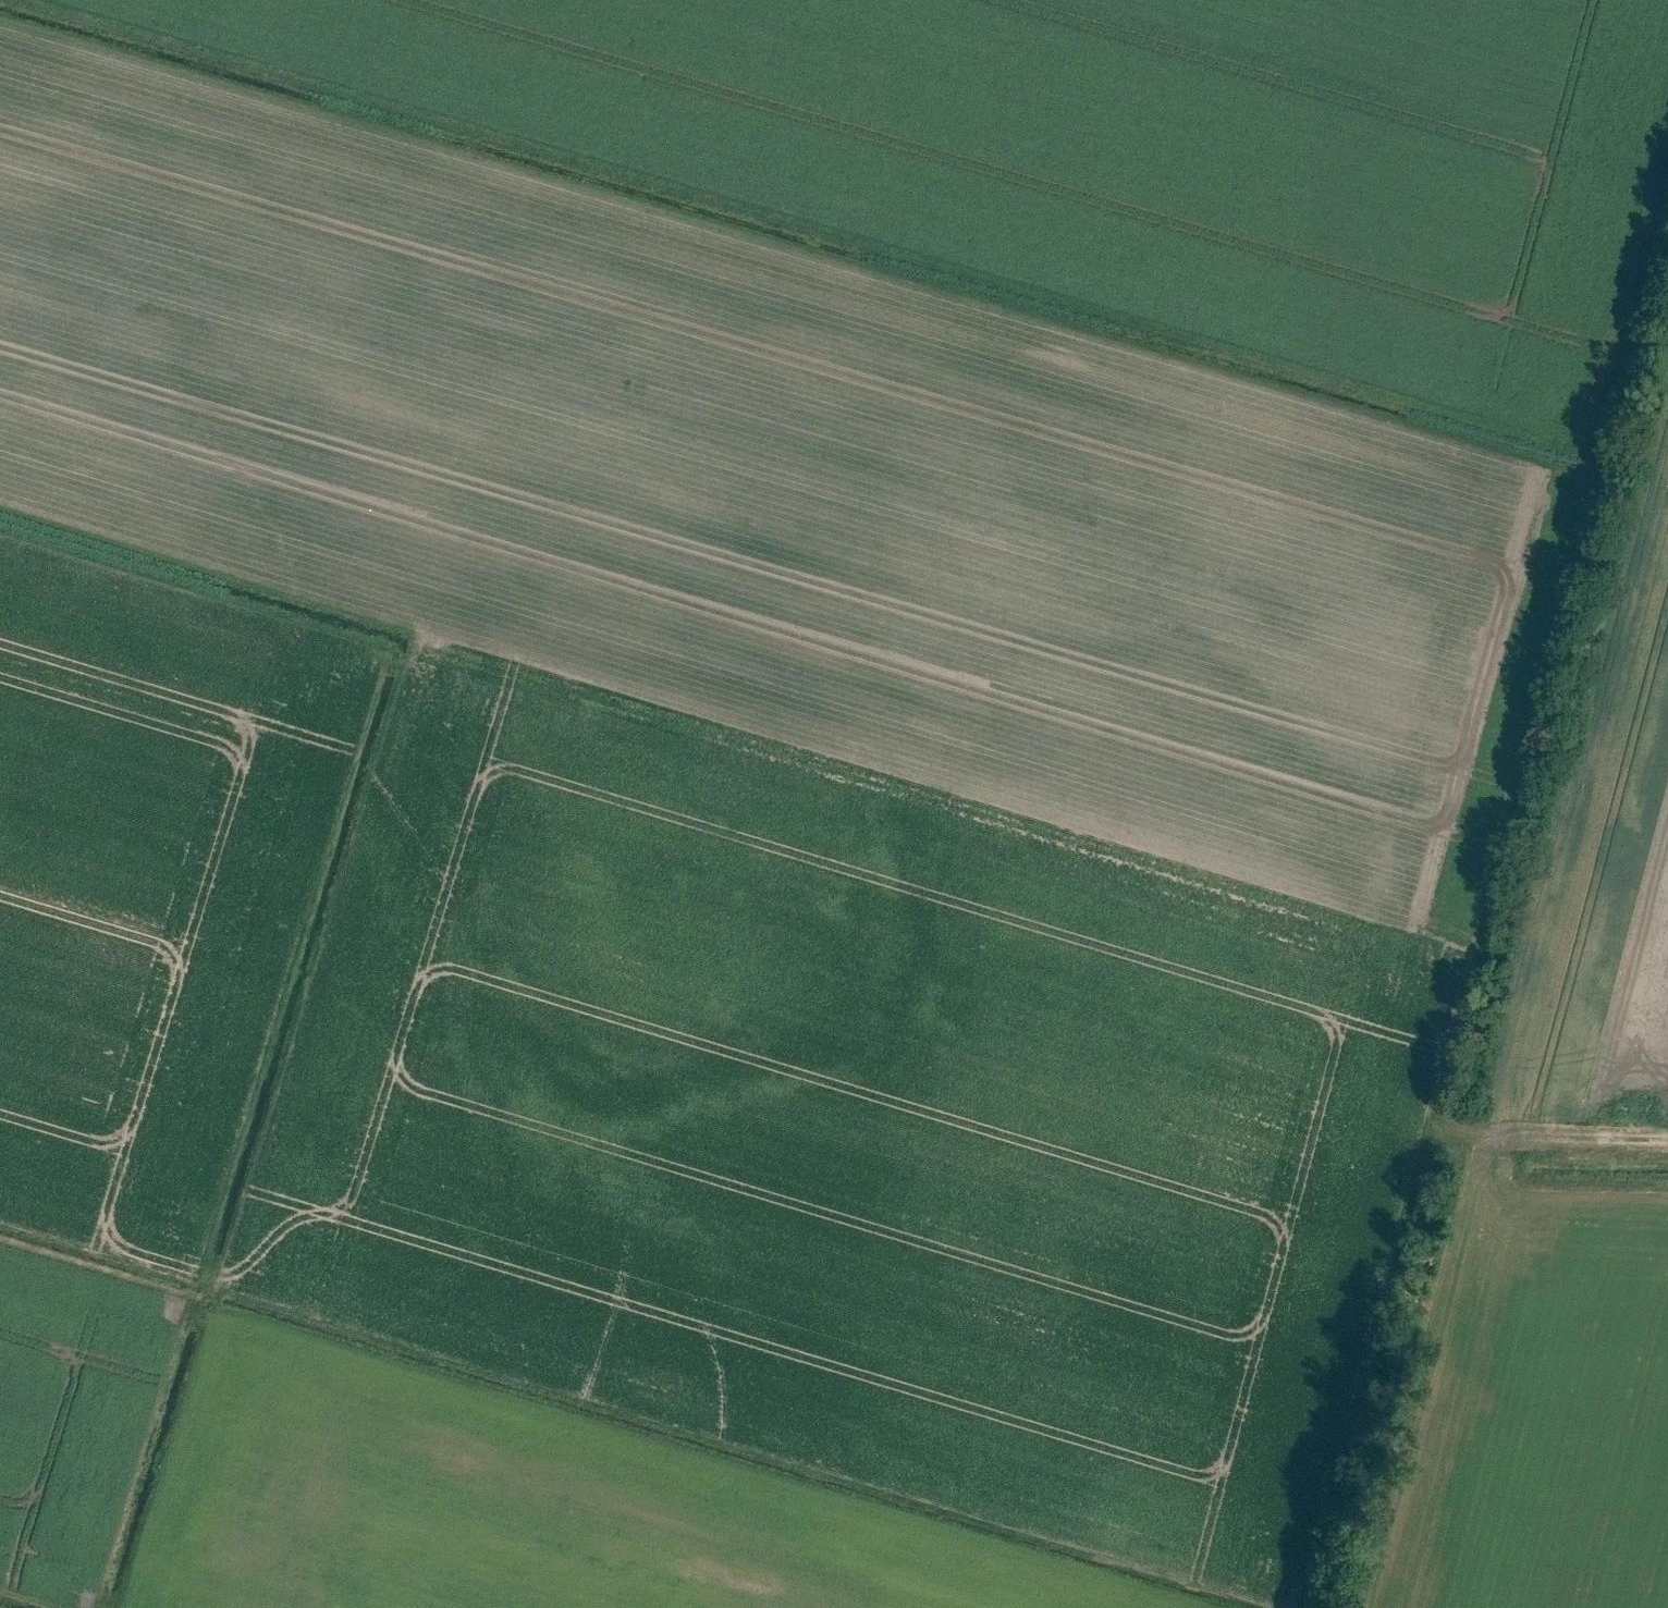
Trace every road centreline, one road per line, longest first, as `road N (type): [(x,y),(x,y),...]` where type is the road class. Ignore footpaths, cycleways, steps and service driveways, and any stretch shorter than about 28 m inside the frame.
road 1 (track): [(1667,1141),(1505,1139)]

